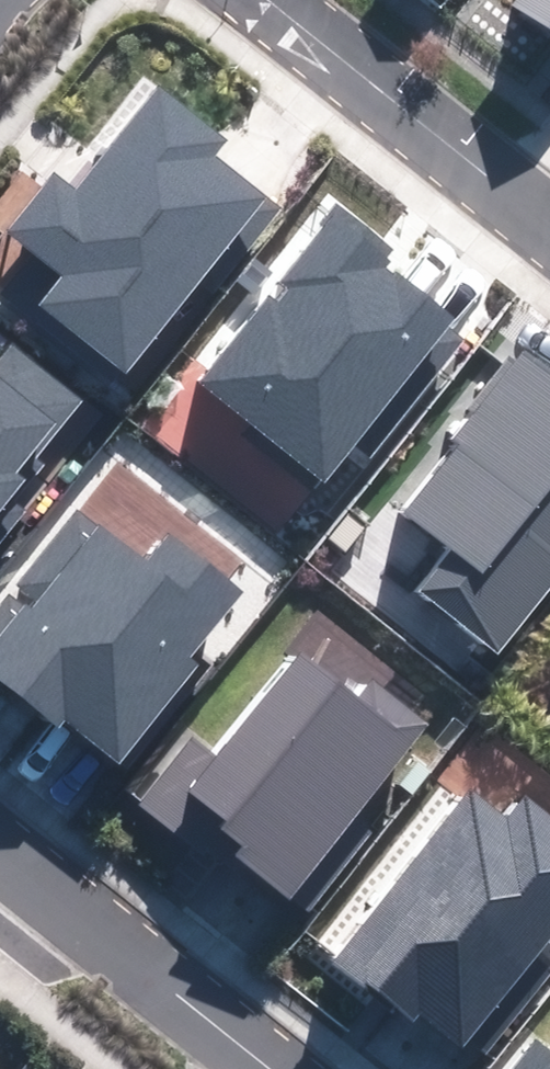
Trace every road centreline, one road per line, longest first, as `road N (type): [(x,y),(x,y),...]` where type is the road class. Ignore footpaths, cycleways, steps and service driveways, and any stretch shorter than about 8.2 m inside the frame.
road 1 (residential): [(239,0),(549,250)]
road 2 (residential): [(0,875),(265,1068)]

